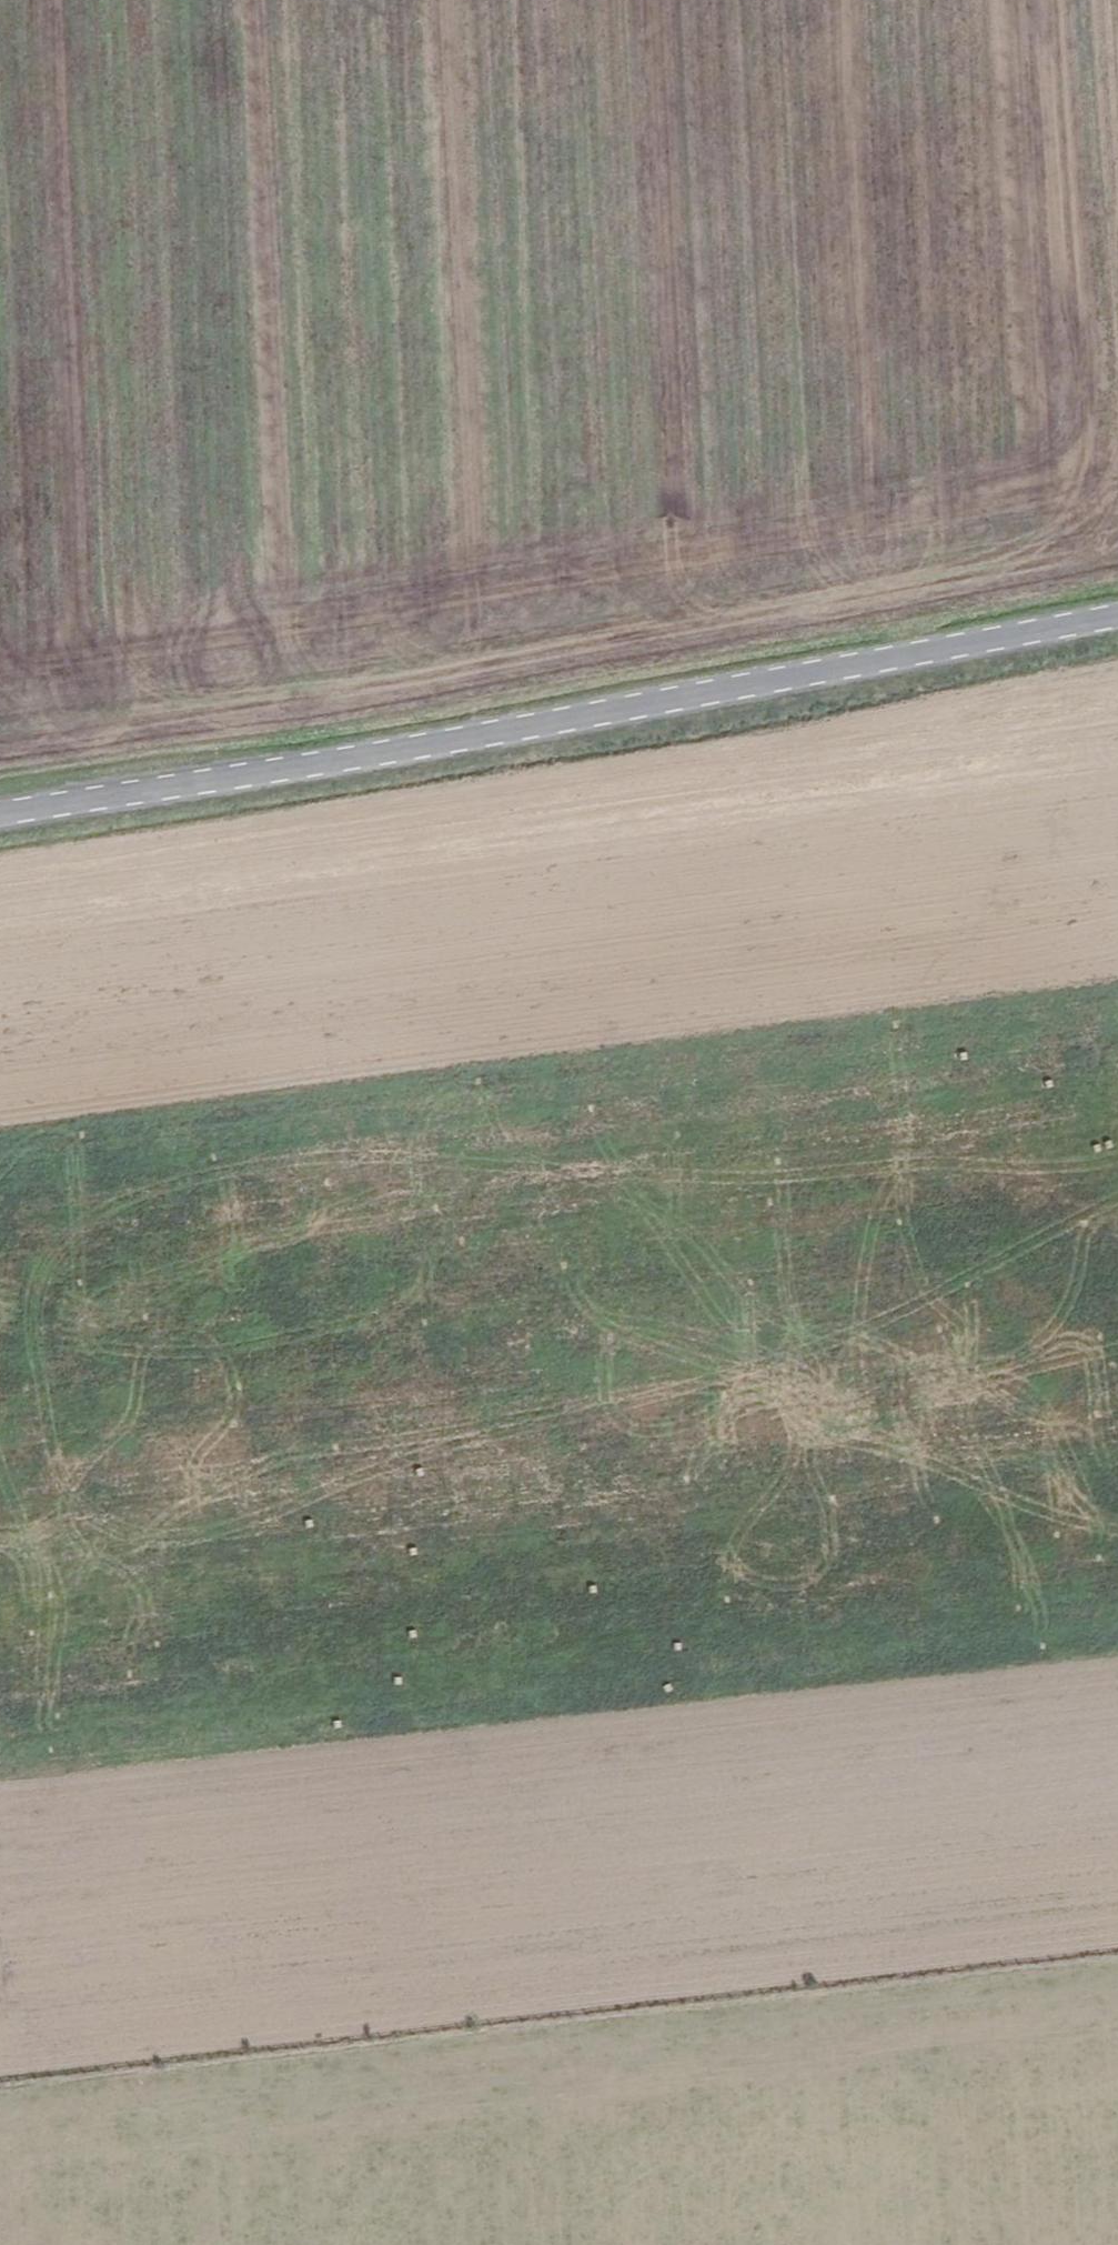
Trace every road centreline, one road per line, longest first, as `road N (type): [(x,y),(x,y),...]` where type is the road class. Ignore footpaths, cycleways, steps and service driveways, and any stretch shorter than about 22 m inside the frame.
road 1 (unclassified): [(1117,610),(0,808)]

